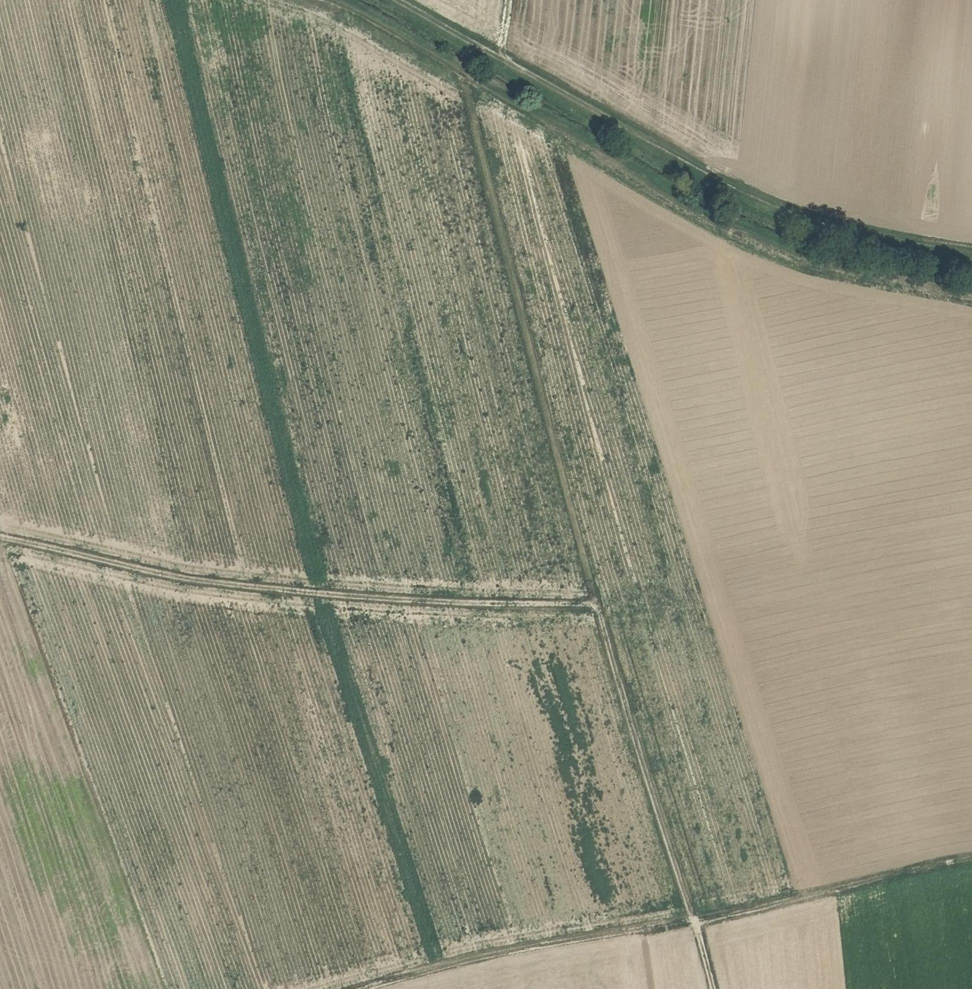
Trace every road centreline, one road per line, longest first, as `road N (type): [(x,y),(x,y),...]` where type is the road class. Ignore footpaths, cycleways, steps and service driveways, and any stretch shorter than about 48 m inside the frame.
road 1 (track): [(462,74),(596,607),(713,988)]
road 2 (track): [(971,287),(834,259),(735,223),(328,0)]
road 3 (track): [(971,249),(788,209),(398,0)]
road 4 (track): [(356,988),(460,958),(971,860)]
road 5 (track): [(596,607),(319,595),(0,533)]

